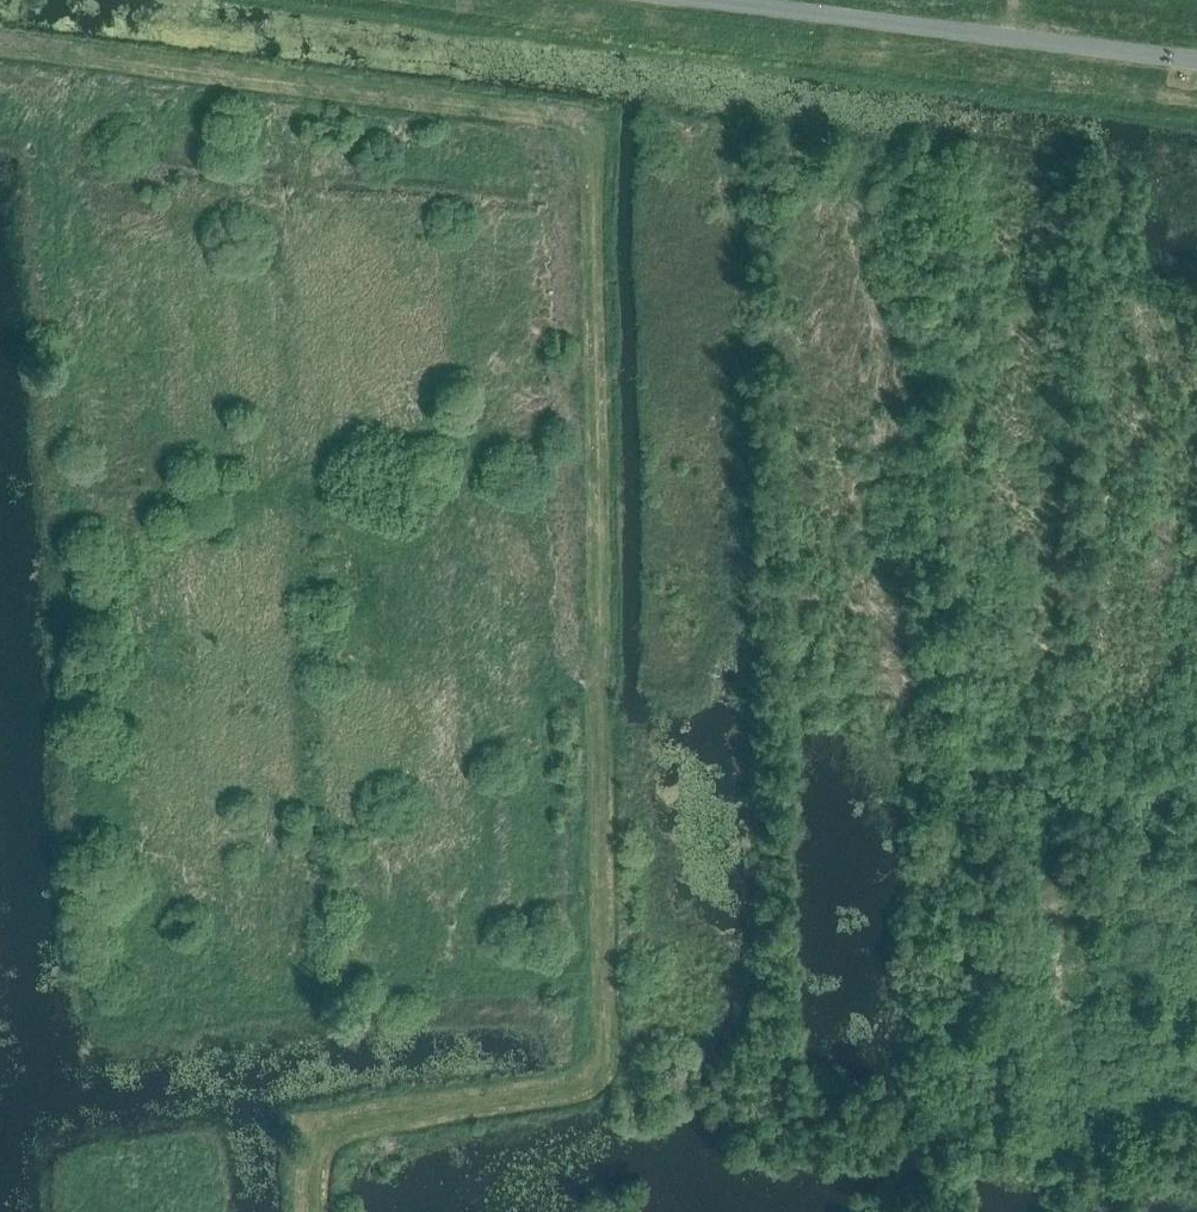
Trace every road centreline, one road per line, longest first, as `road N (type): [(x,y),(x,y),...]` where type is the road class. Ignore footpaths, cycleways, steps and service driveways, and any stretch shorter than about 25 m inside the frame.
road 1 (unclassified): [(707,0),(1196,60)]

